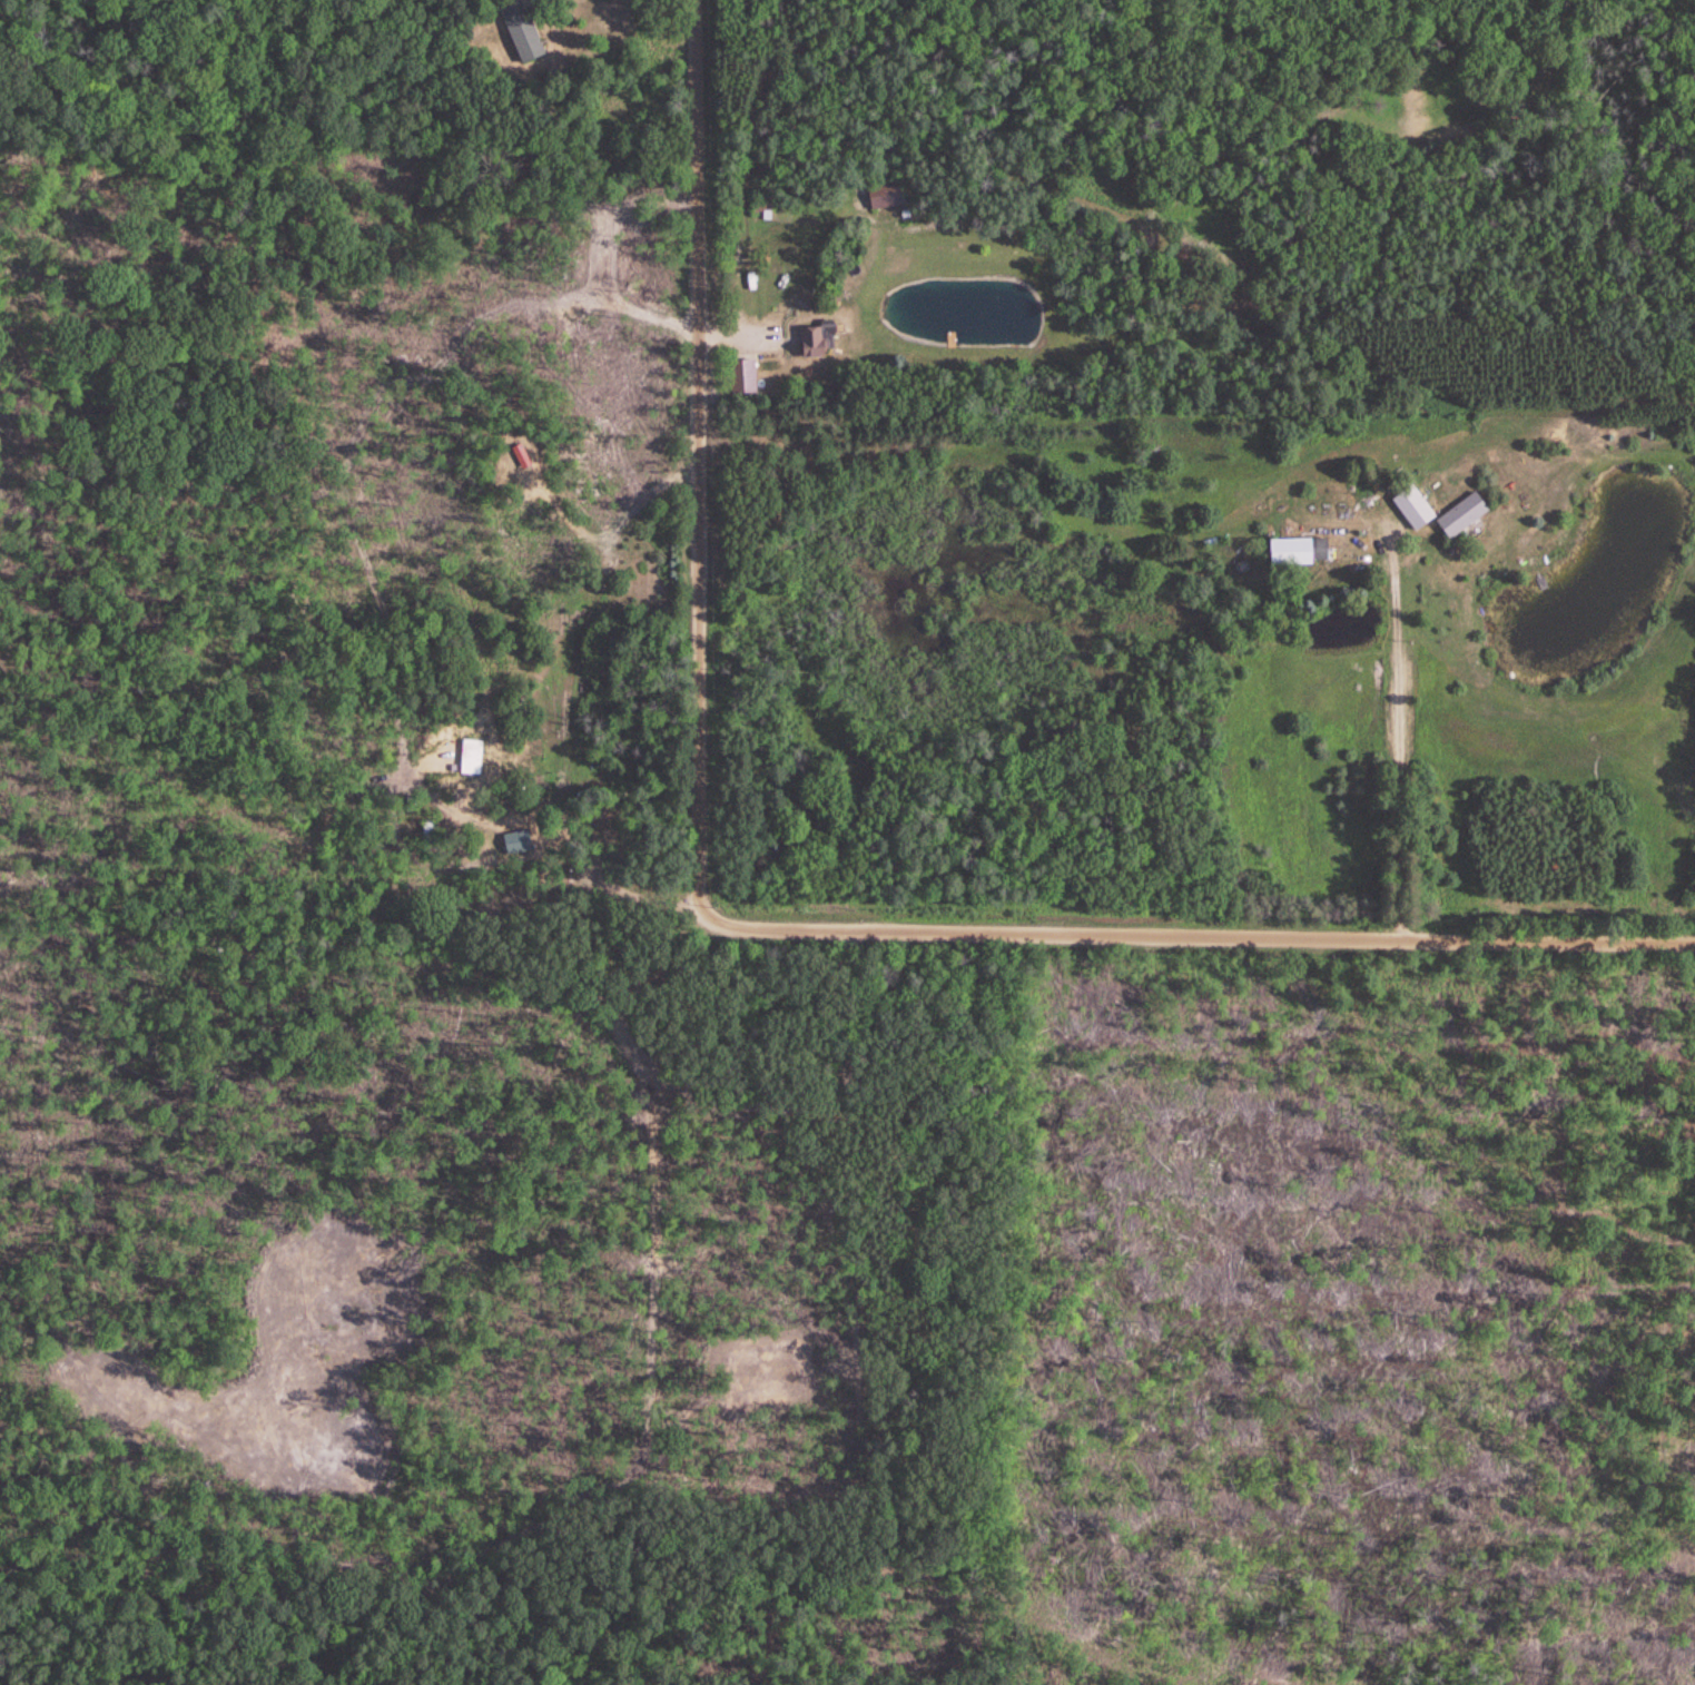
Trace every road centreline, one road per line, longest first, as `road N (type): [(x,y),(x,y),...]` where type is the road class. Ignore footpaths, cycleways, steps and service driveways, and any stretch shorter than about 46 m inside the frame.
road 1 (residential): [(693,0),(704,908),(753,927),(1694,945)]

